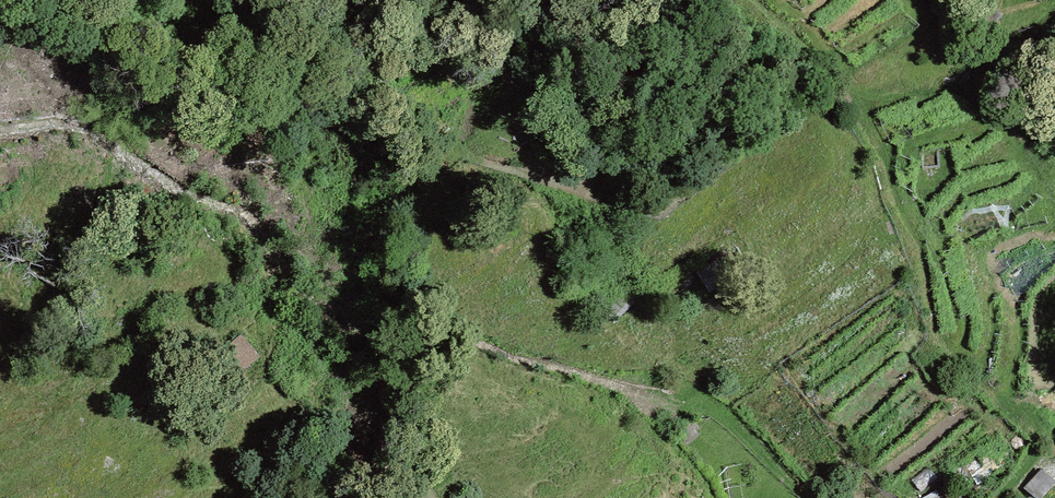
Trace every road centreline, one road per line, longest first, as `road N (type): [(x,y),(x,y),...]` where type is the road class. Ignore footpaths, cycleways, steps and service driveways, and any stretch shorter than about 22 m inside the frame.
road 1 (track): [(809,497),(708,409),(510,357),(435,326),(350,313),(284,277)]
road 2 (track): [(435,326),(386,166),(405,138),(660,215)]
road 3 (track): [(997,497),(1036,452),(1038,429),(948,353),(934,328),(921,245),(892,195),(886,156),(855,109)]

